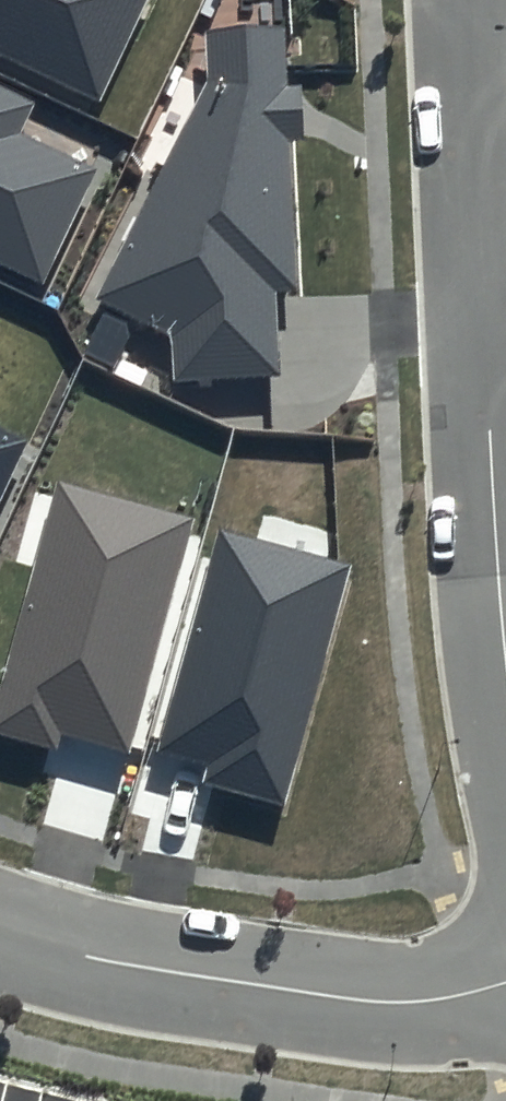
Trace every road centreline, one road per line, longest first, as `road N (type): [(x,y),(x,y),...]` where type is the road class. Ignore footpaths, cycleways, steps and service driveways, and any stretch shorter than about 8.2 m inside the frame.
road 1 (residential): [(505,665),(470,0)]
road 2 (residential): [(0,935),(153,974),(260,990),(362,999),(457,994),(505,980)]

